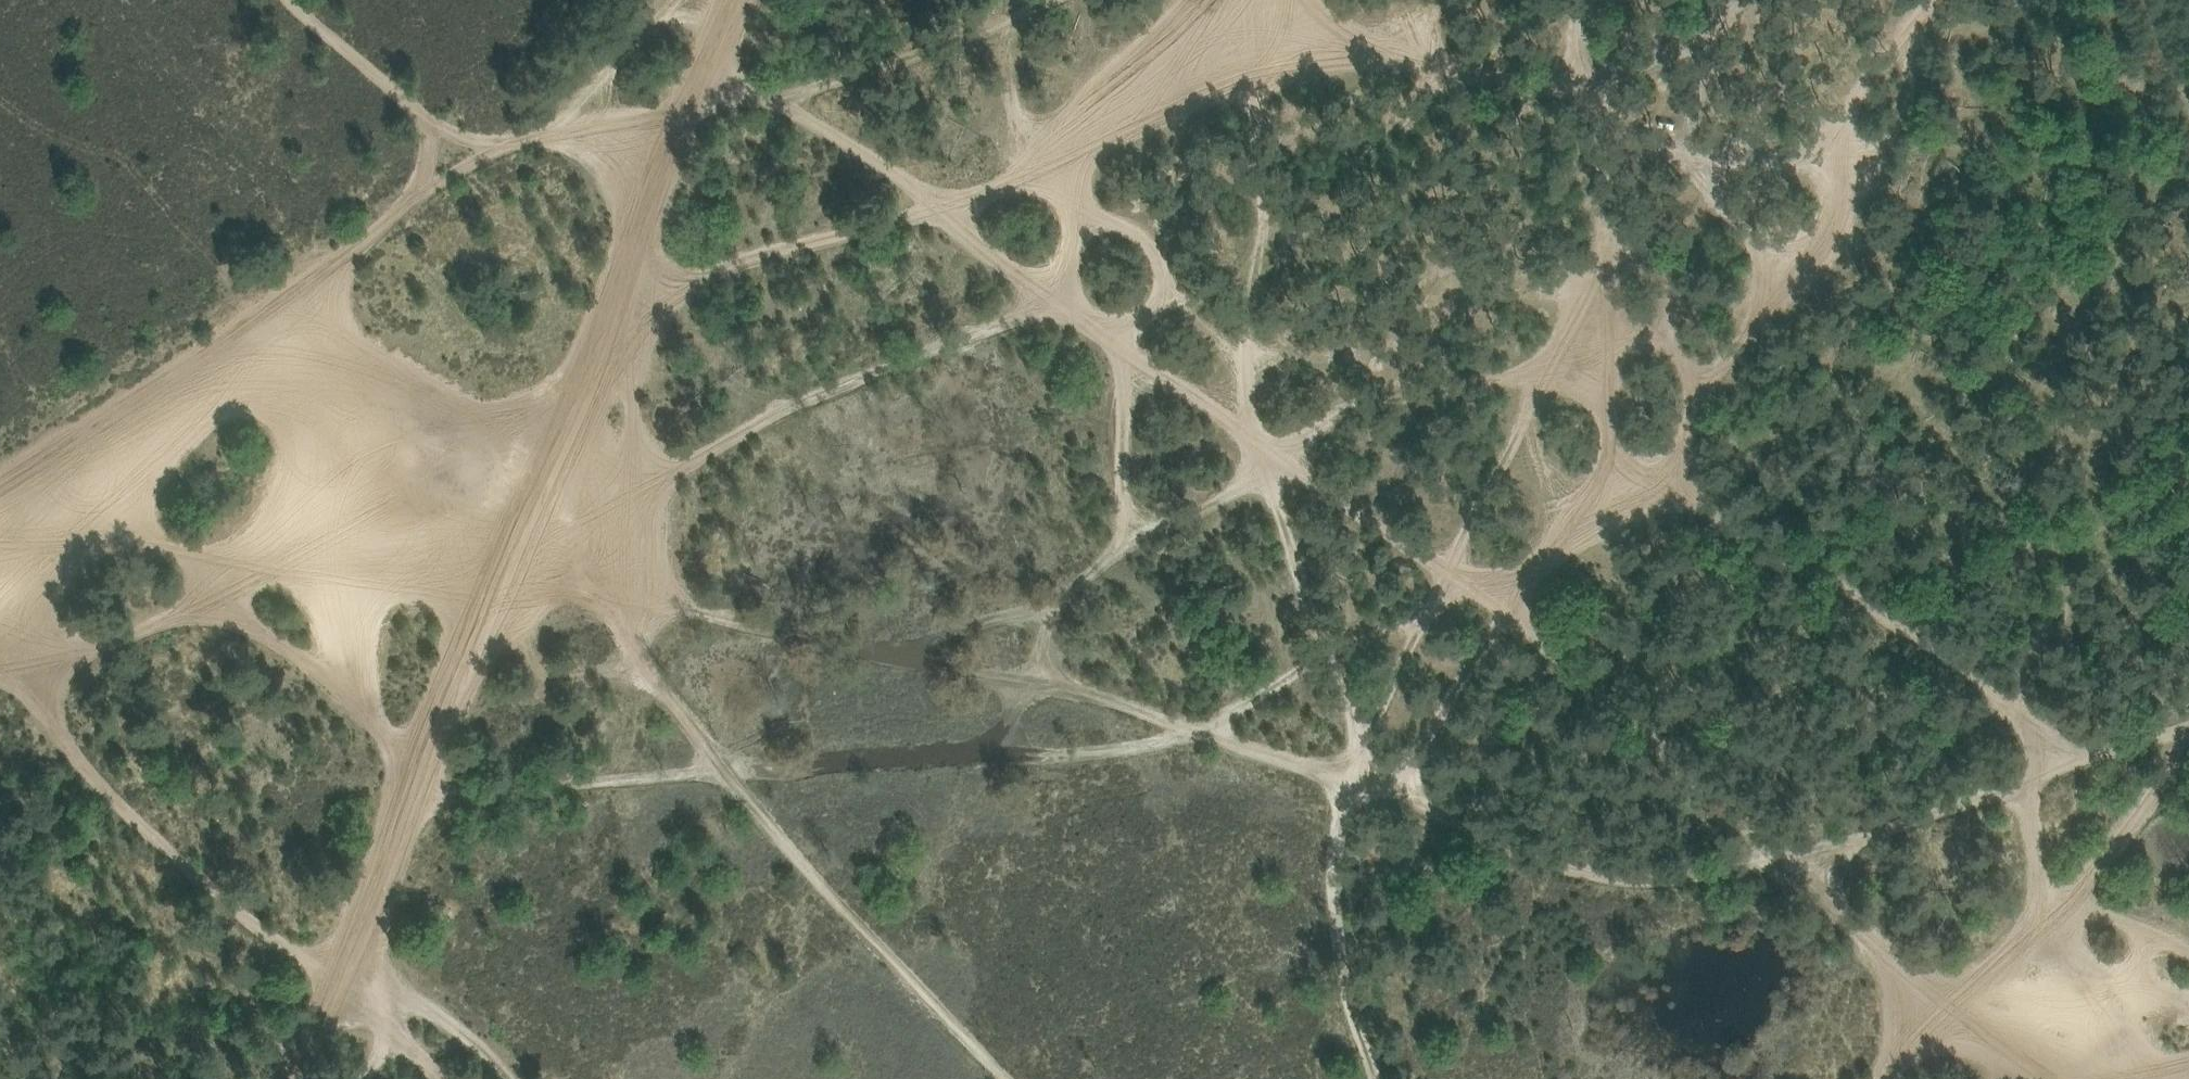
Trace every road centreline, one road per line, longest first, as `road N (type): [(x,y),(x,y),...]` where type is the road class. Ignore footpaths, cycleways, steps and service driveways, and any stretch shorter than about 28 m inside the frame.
road 1 (track): [(710,39),(1052,305),(1504,614),(2069,1078)]
road 2 (track): [(1009,1078),(720,768),(529,522),(682,467),(799,401),(1052,305),(1077,162)]
road 3 (track): [(410,804),(720,768),(1205,734),(1120,705),(586,595)]
road 4 (track): [(291,1078),(620,319),(681,110),(726,0)]
road 5 (track): [(1589,0),(1576,92),(1333,65),(1192,101),(1077,162),(938,217),(807,239),(693,278),(620,319)]
road 6 (track): [(1205,734),(1580,874),(1803,861),(2188,722)]
road 7 (track): [(1043,0),(995,26),(783,96),(489,145),(395,88),(283,0)]
road 8 (track): [(1933,0),(1841,128),(1830,210),(1667,468),(1504,614)]
road 9 (track): [(0,556),(56,479),(489,145)]
road 10 (track): [(0,687),(454,1078)]
road 11 (track): [(1667,468),(2091,758)]
road 12 (track): [(1882,1078),(2051,887),(2188,747)]
road 13 (track): [(1126,356),(1123,537),(1049,614),(1028,685),(978,751)]
road 14 (track): [(1205,734),(1413,619),(1483,599)]
road 15 (track): [(1193,0),(1077,162)]
road 16 (track): [(550,133),(687,0)]
road 17 (track): [(2188,945),(2051,887)]

